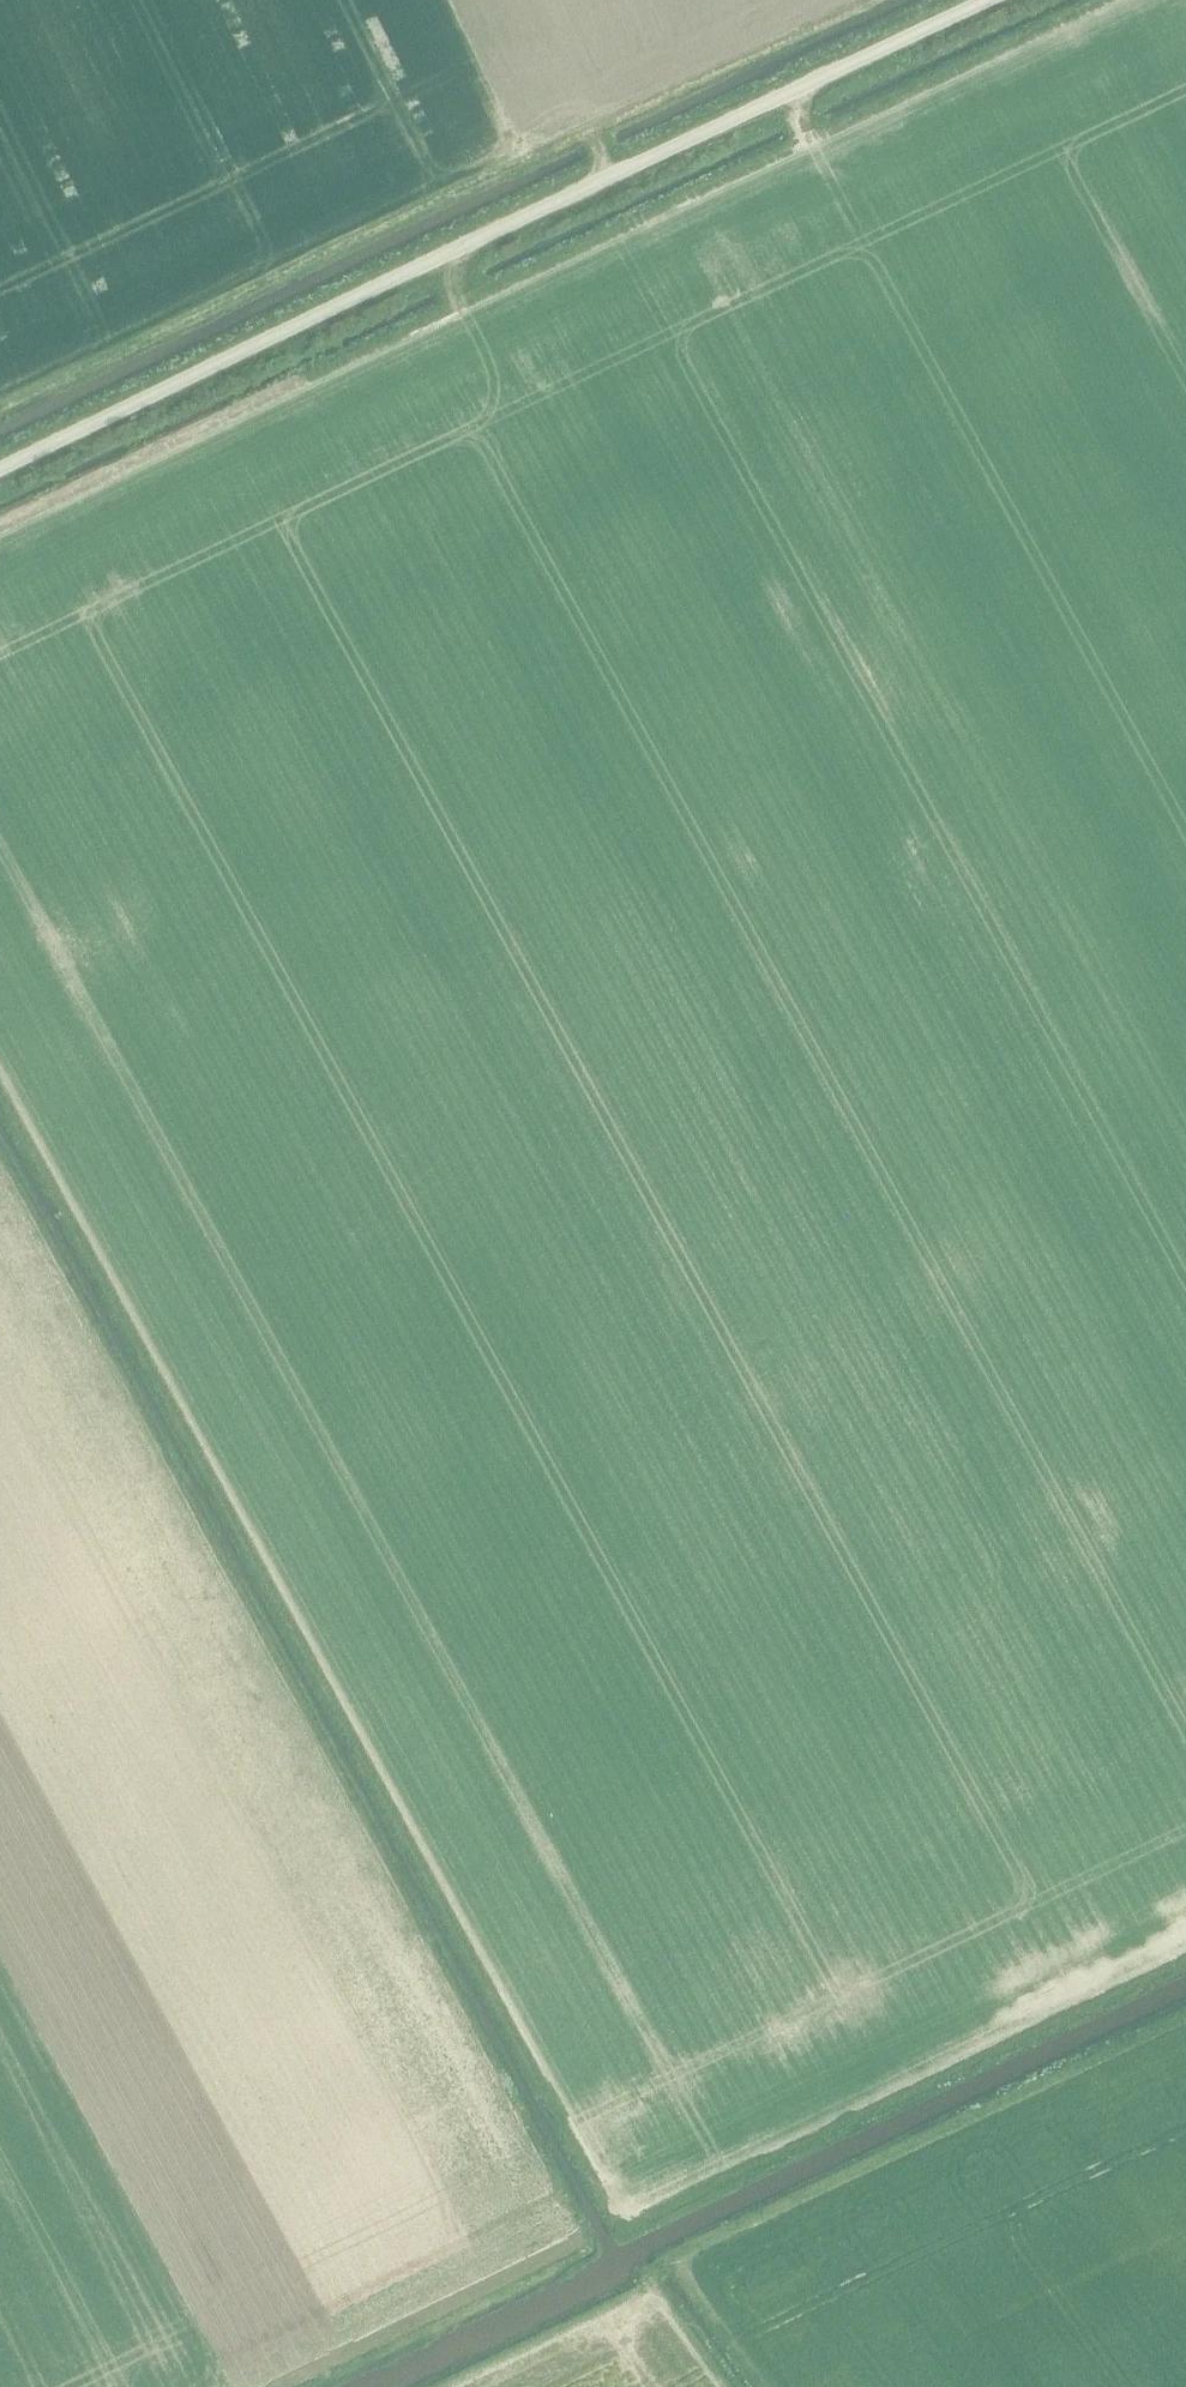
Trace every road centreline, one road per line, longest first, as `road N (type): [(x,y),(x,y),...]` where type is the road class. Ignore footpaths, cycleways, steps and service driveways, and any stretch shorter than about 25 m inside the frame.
road 1 (unclassified): [(0,465),(975,0)]

